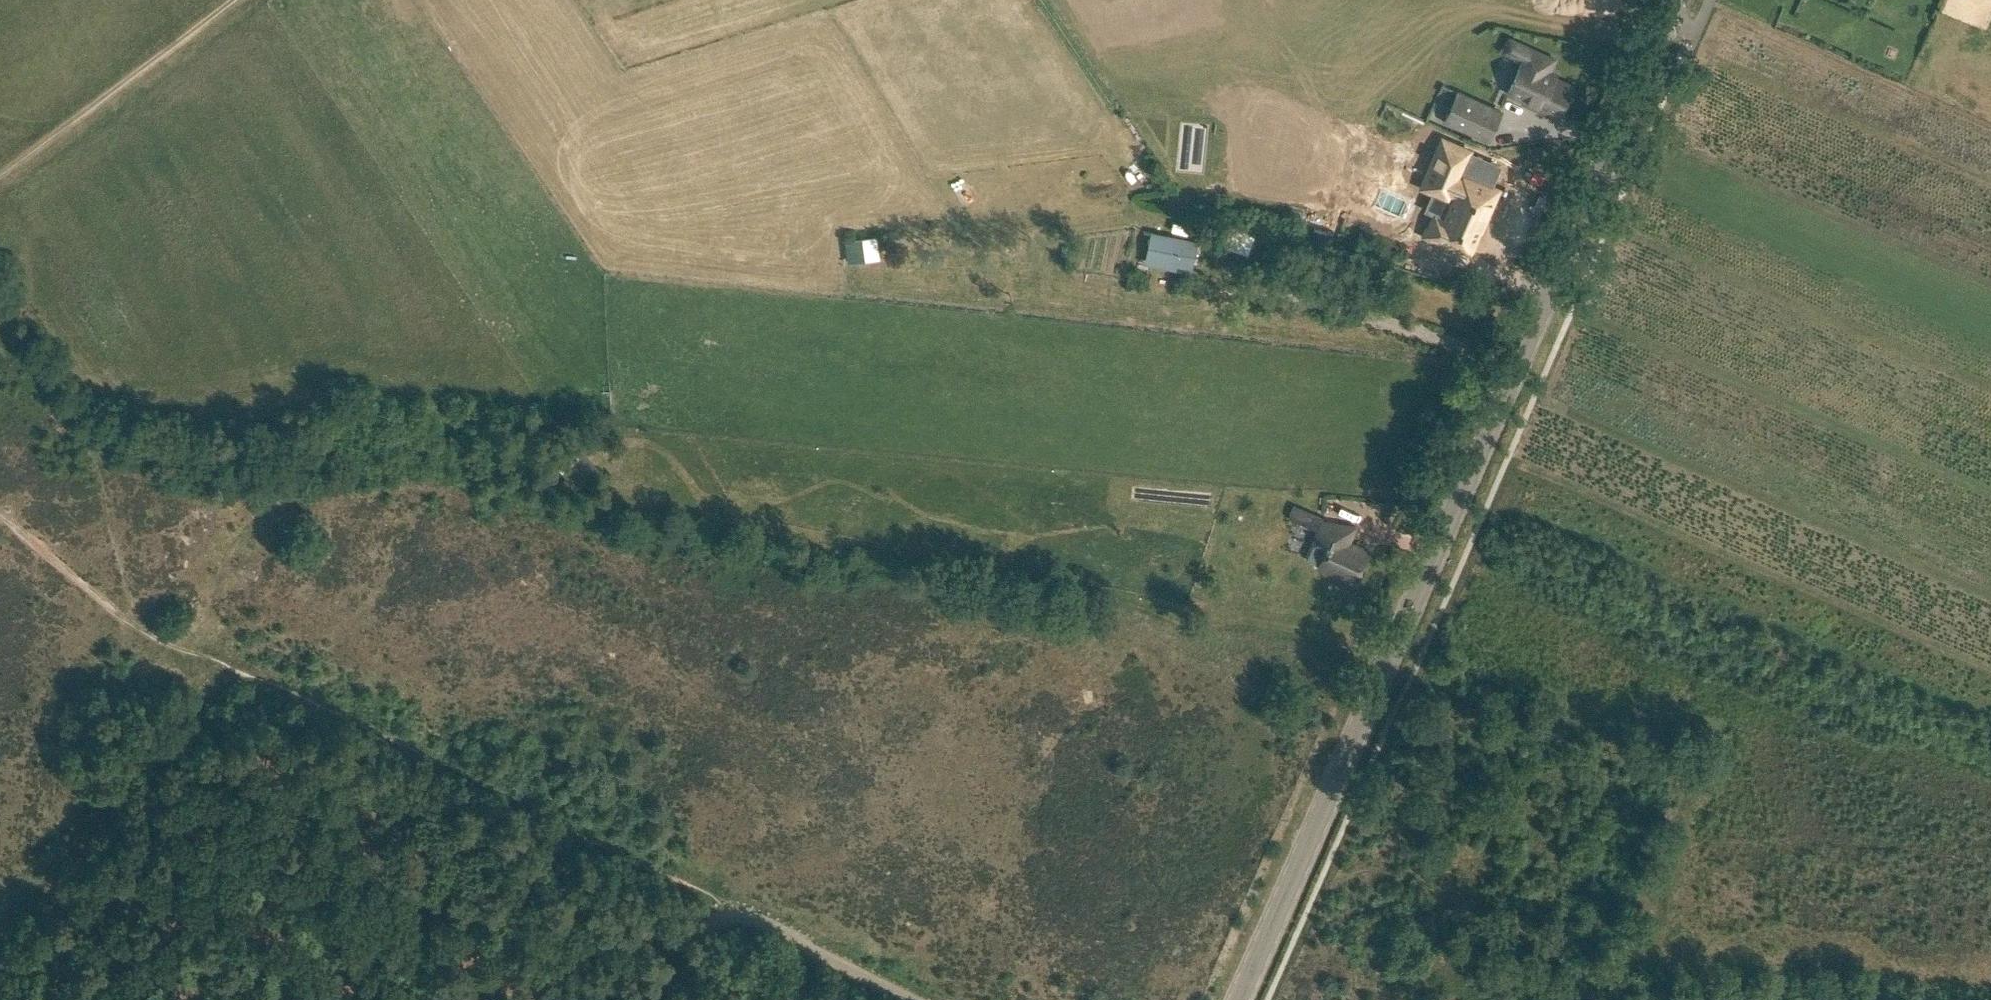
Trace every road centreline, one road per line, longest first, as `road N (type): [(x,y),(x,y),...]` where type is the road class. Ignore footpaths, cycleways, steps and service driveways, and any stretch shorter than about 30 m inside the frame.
road 1 (tertiary): [(1237,999),(1676,0)]
road 2 (track): [(240,0),(0,176)]

